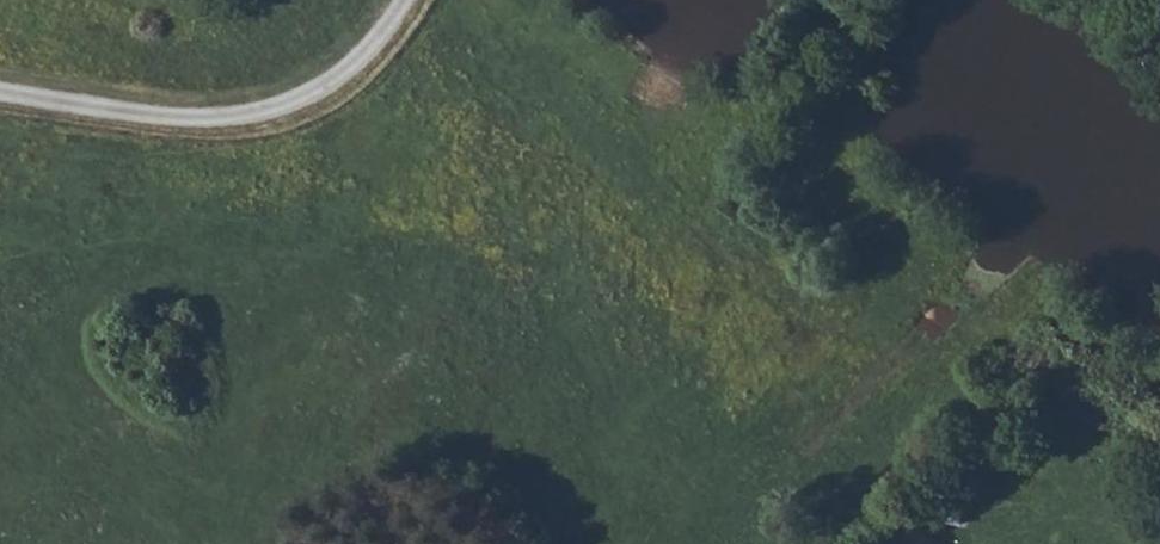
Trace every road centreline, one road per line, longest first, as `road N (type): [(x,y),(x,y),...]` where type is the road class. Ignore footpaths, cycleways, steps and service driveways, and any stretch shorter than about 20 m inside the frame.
road 1 (track): [(0,95),(151,118),(259,119),(327,94),(388,31),(405,0)]

